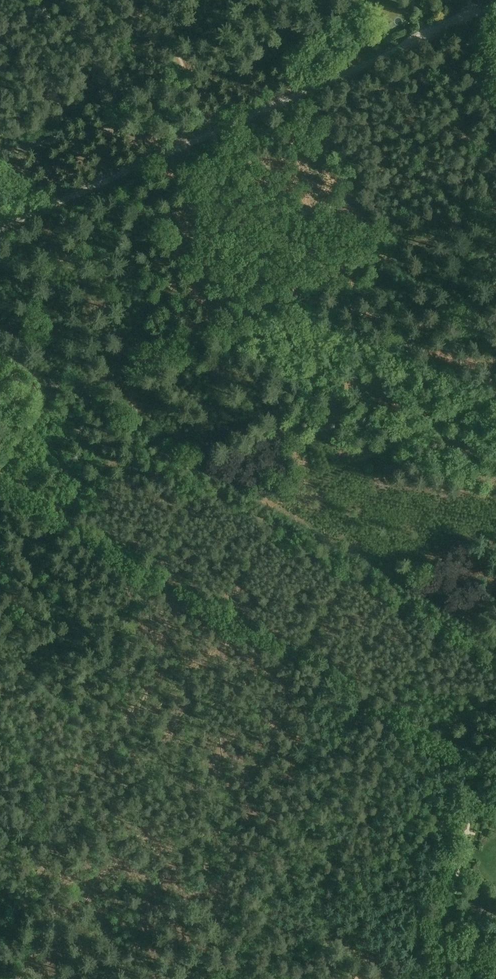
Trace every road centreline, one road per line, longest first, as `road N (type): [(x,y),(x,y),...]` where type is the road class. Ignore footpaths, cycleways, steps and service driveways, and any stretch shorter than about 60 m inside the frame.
road 1 (track): [(161,0),(232,196),(221,221),(226,240),(316,265),(370,328),(458,367),(495,421)]
road 2 (track): [(55,388),(495,639)]
road 3 (track): [(495,213),(69,396)]
road 4 (track): [(495,7),(175,152)]
road 5 (track): [(257,502),(484,404)]
road 6 (track): [(175,152),(0,232)]
road 7 (track): [(0,152),(51,139),(127,134),(175,152)]

